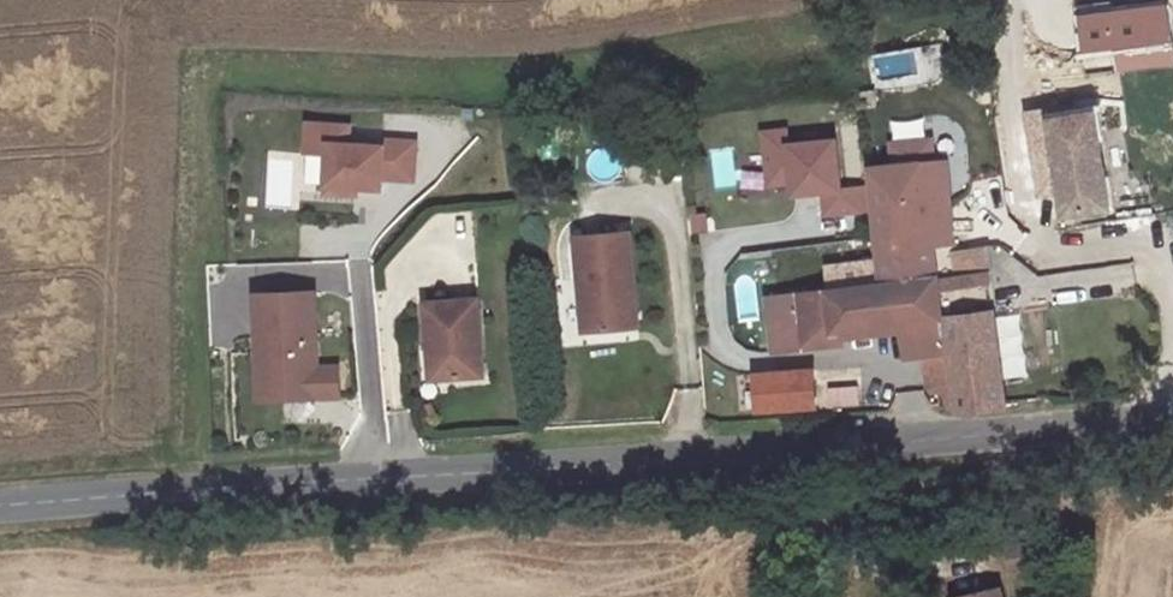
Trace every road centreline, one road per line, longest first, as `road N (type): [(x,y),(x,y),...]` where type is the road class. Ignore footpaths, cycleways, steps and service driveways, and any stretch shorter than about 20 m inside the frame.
road 1 (tertiary): [(1172,421),(0,509)]

